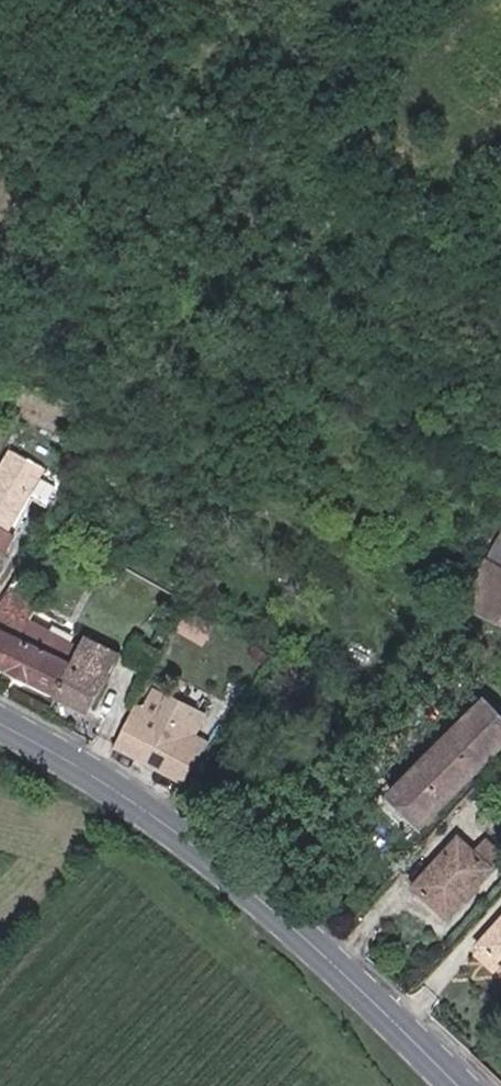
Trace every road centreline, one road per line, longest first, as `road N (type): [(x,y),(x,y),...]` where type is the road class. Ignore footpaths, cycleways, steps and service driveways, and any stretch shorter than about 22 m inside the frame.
road 1 (primary): [(0,723),(184,835),(393,1015),(460,1085)]
road 2 (track): [(240,220),(338,41),(408,0)]
road 3 (track): [(240,220),(0,127)]

